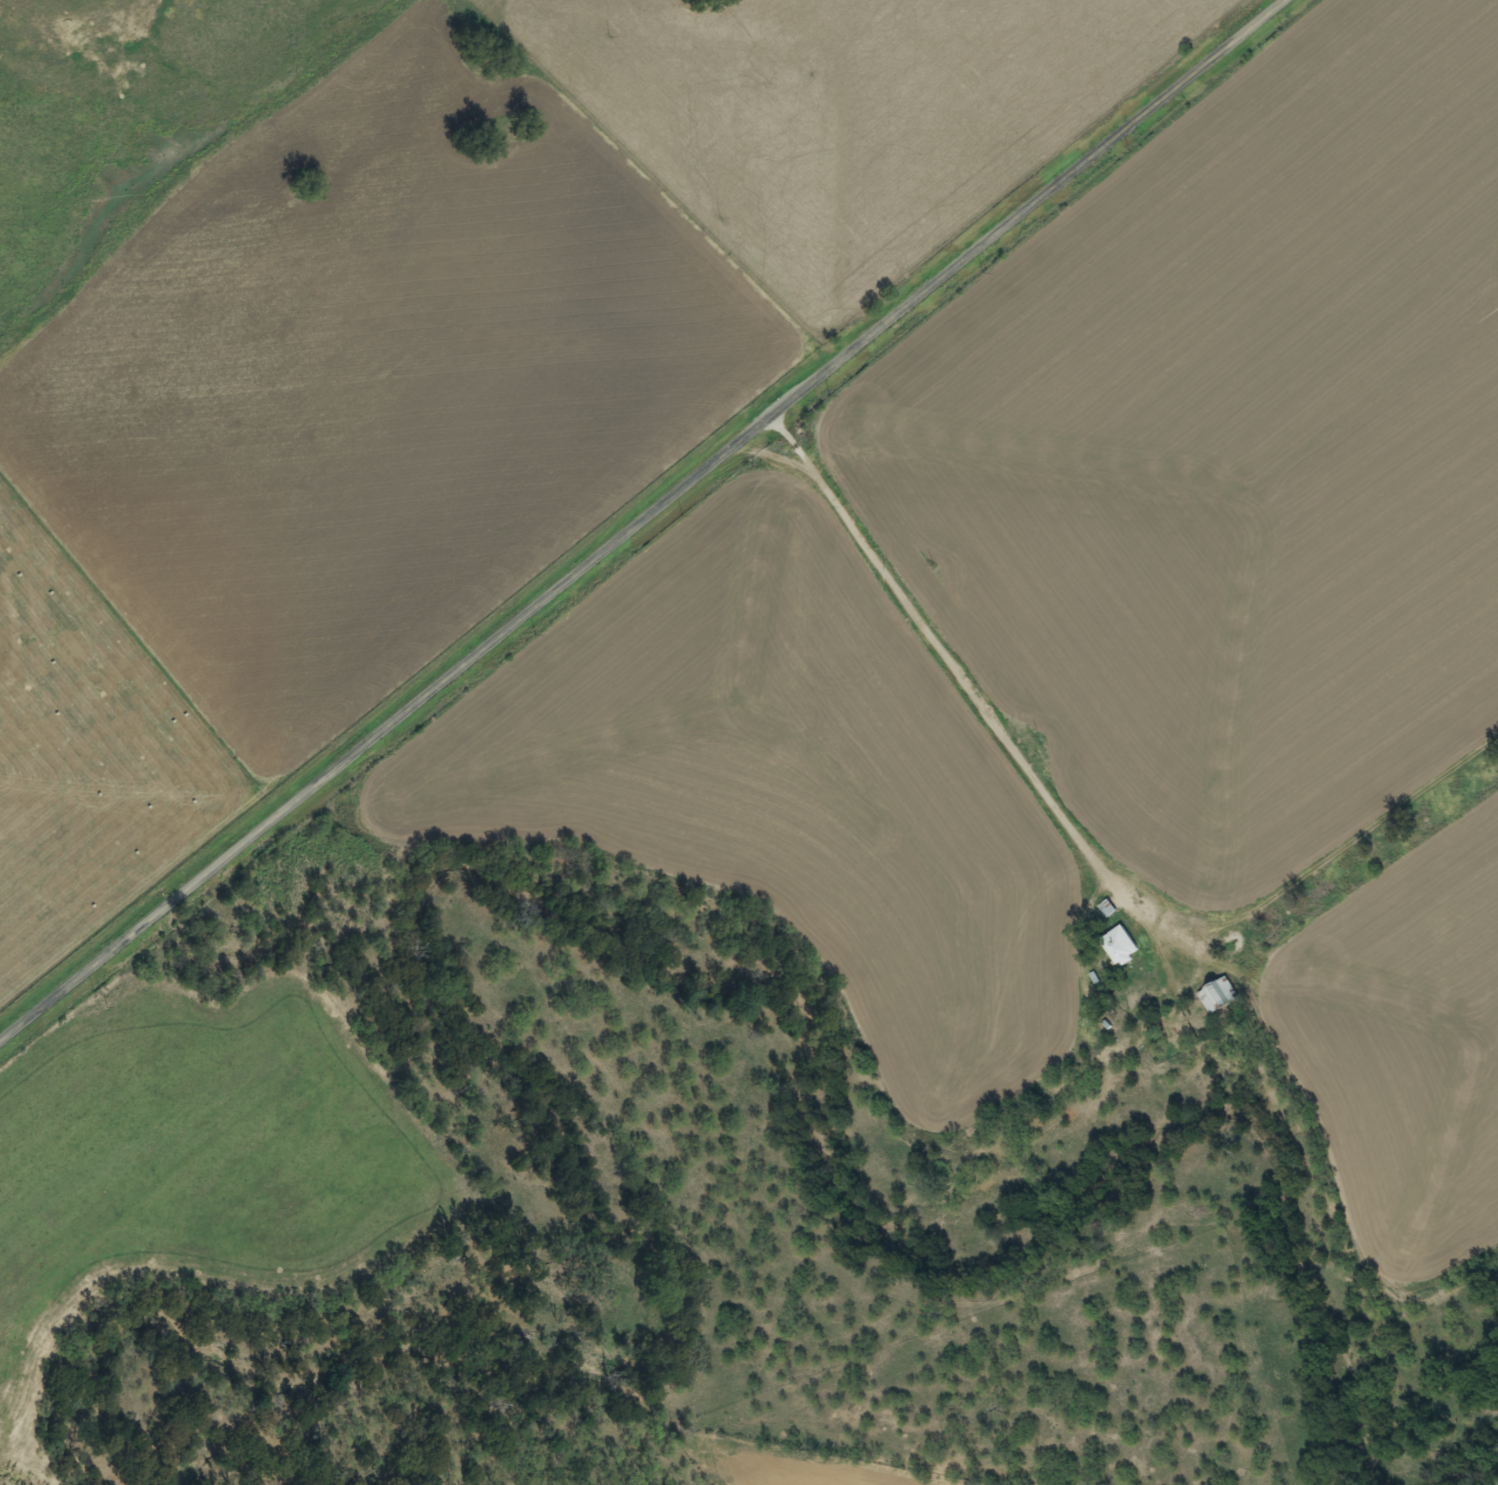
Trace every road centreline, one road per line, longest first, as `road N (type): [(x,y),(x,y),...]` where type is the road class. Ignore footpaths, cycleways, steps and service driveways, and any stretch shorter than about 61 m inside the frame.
road 1 (tertiary): [(0,1041),(1282,0)]

